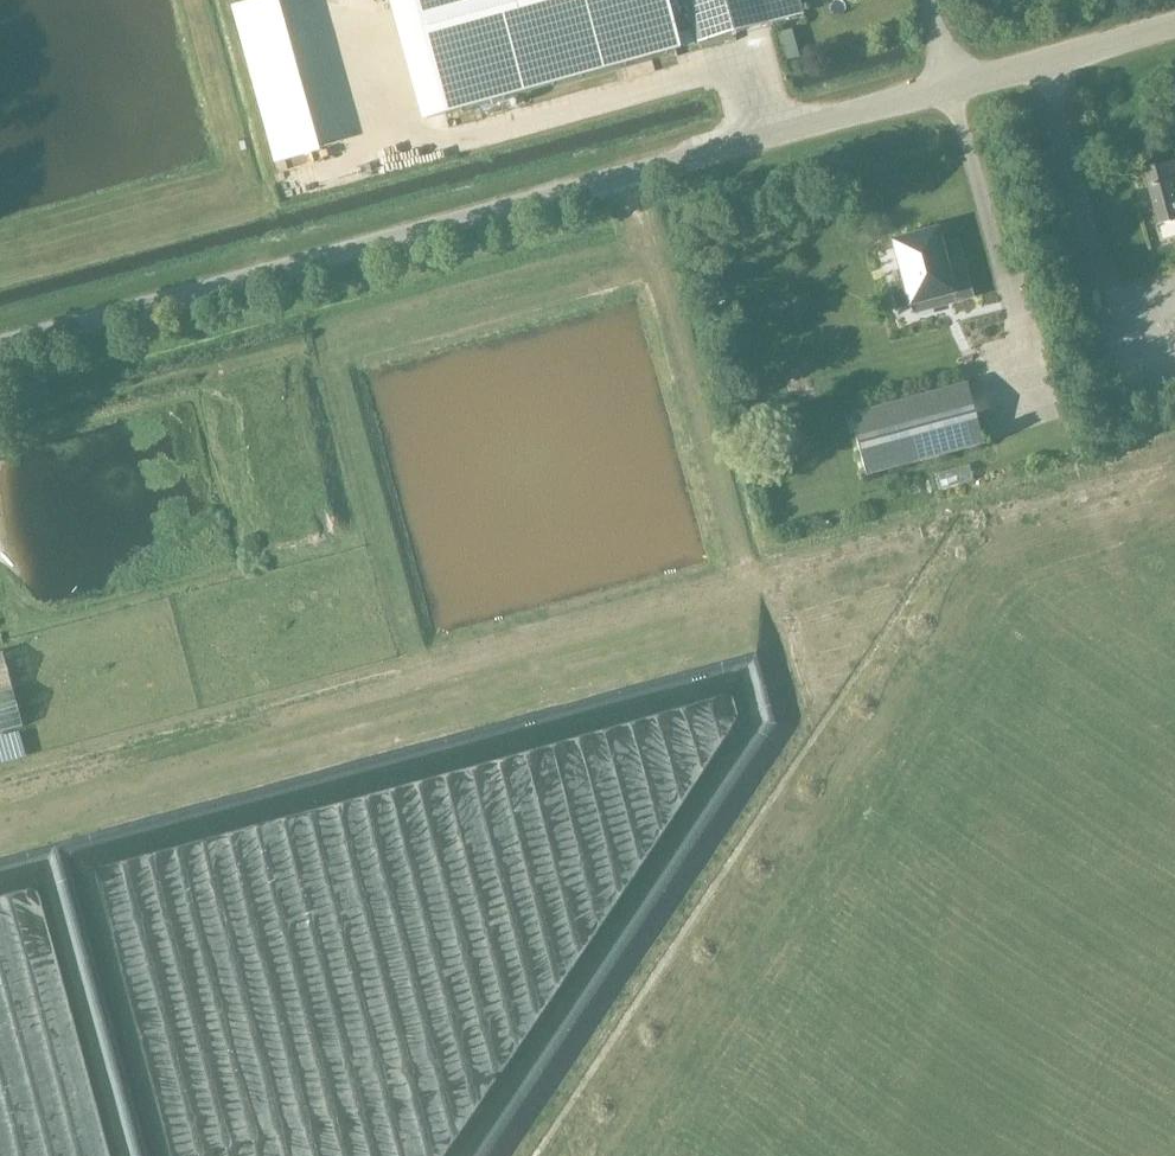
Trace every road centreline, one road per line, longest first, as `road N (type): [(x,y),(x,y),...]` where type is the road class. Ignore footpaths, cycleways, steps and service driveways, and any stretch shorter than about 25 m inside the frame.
road 1 (unclassified): [(0,345),(1174,24)]

